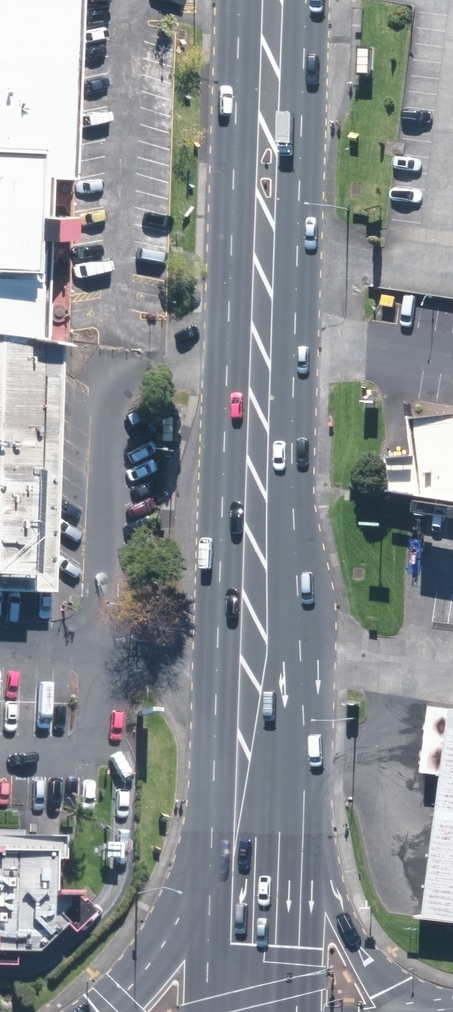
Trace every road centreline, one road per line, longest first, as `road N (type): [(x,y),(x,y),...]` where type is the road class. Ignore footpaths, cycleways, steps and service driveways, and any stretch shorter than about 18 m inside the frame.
road 1 (primary): [(251,788),(277,0)]
road 2 (primary): [(251,788),(368,963),(422,1011)]
road 3 (primary): [(109,1011),(180,926),(251,788)]
road 4 (primary): [(243,1011),(251,788)]

